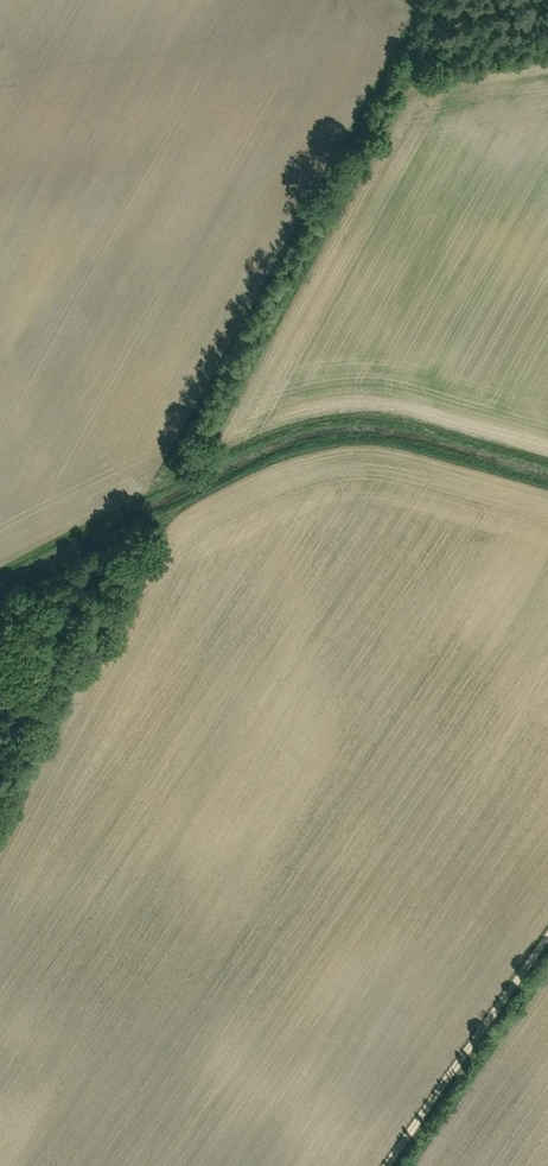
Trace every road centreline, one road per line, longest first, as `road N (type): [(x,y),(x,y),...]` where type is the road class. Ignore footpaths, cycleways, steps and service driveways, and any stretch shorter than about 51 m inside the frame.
road 1 (track): [(389,1165),(547,937)]

